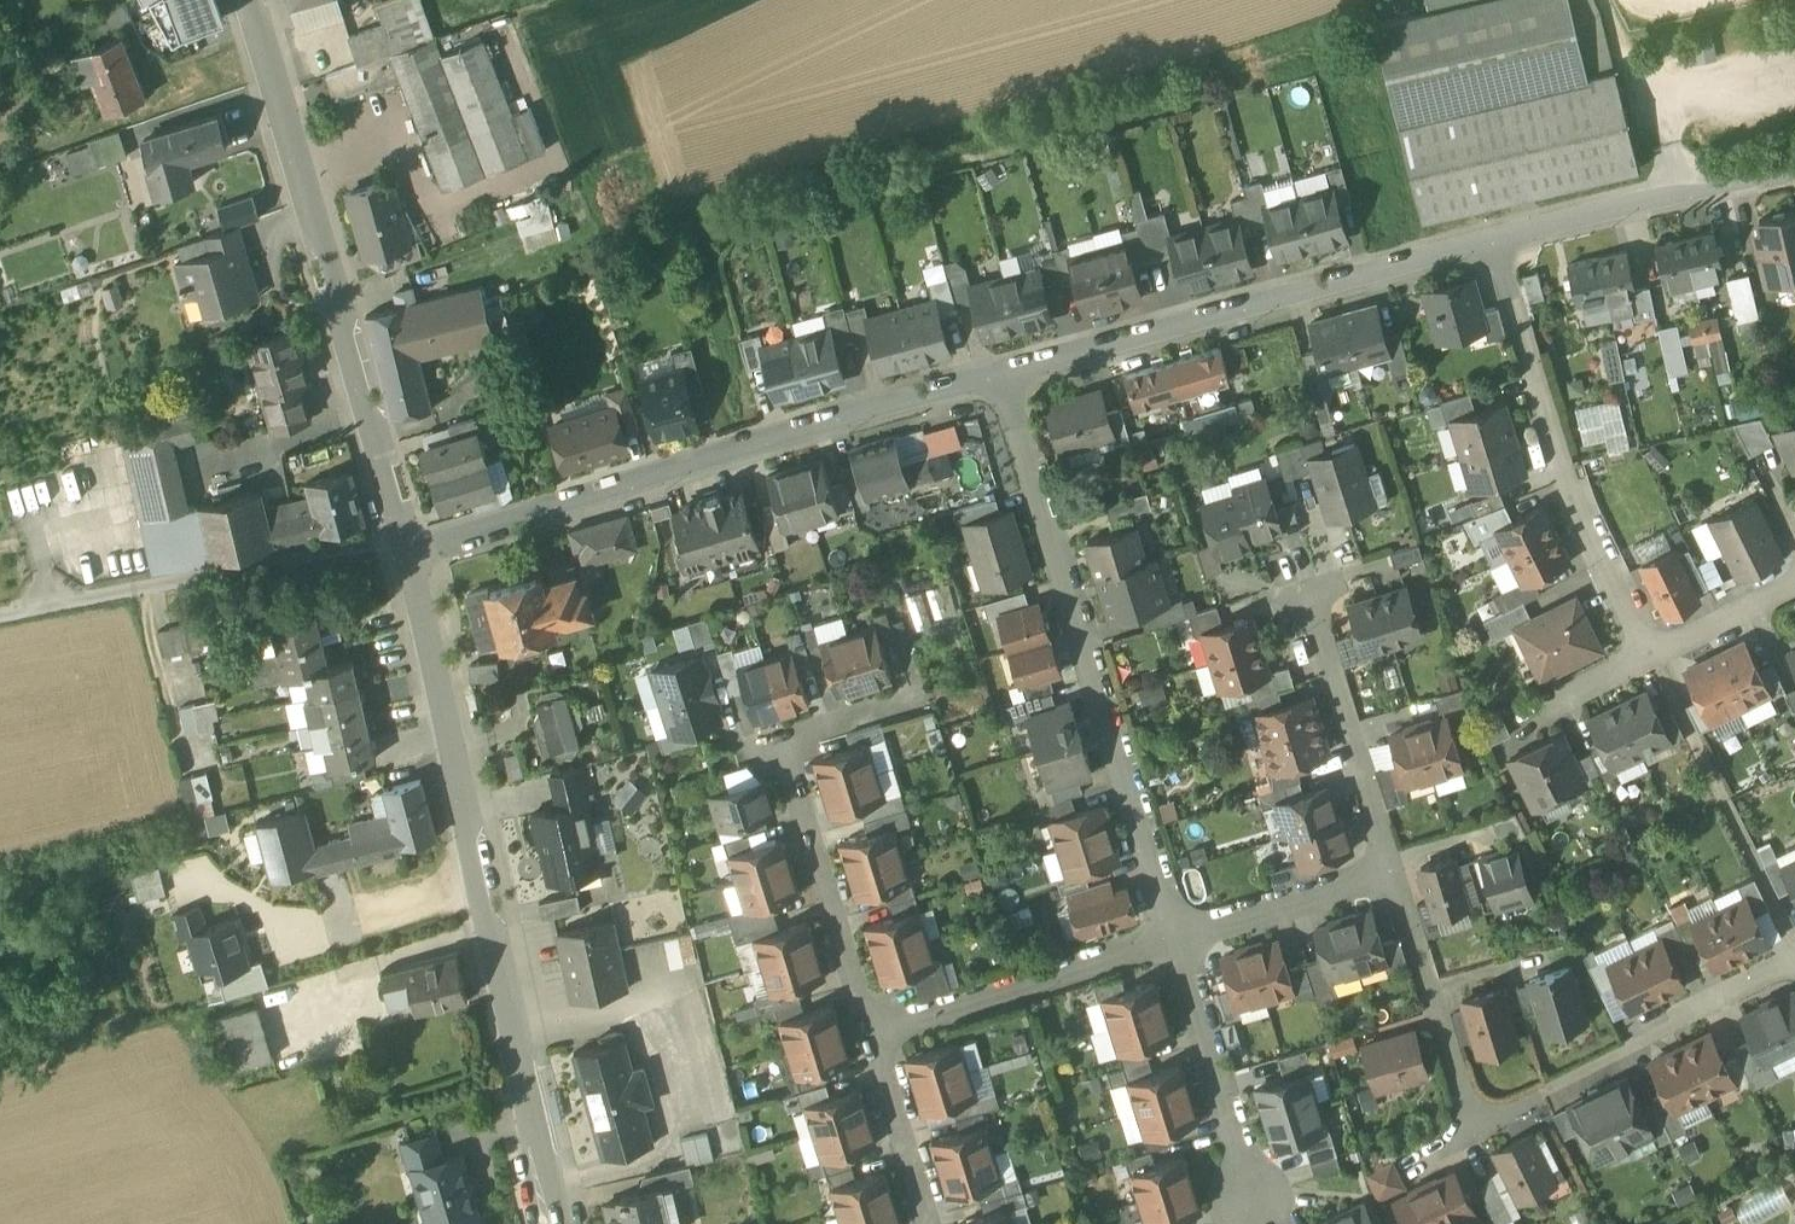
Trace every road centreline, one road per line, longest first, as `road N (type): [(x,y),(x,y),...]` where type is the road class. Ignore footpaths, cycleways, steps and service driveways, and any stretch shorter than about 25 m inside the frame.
road 1 (tertiary): [(558,1223),(407,543)]
road 2 (residential): [(407,543),(998,372)]
road 3 (residential): [(998,372),(1175,935)]
road 4 (tertiary): [(407,543),(247,0)]
road 5 (residential): [(998,372),(1495,241)]
road 6 (residential): [(1495,241),(1564,459),(1653,657)]
road 7 (residential): [(875,1037),(781,740),(908,698)]
road 8 (residential): [(0,619),(407,543)]
road 9 (residential): [(1175,935),(875,1037)]
road 10 (residential): [(1495,241),(1794,173)]
road 11 (residential): [(1310,594),(1392,869)]
road 12 (residential): [(1794,962),(1541,1096)]
road 13 (residential): [(1175,935),(1254,1203)]
road 14 (residential): [(1392,869),(1477,1128)]
road 15 (residential): [(1392,869),(1175,935)]
road 16 (residential): [(934,1223),(875,1037)]
road 17 (residential): [(1653,657),(1794,589)]
road 18 (residential): [(1538,711),(1653,657)]

